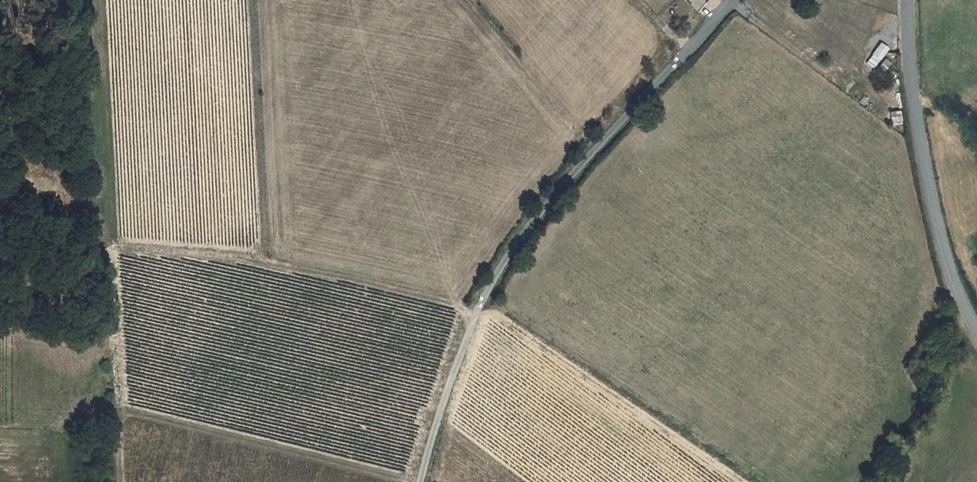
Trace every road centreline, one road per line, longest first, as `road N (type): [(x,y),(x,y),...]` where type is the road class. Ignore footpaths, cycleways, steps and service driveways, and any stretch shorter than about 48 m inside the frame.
road 1 (residential): [(731,0),(494,272),(447,379),(419,481)]
road 2 (unclassified): [(907,0),(916,129),(961,303),(976,329)]

